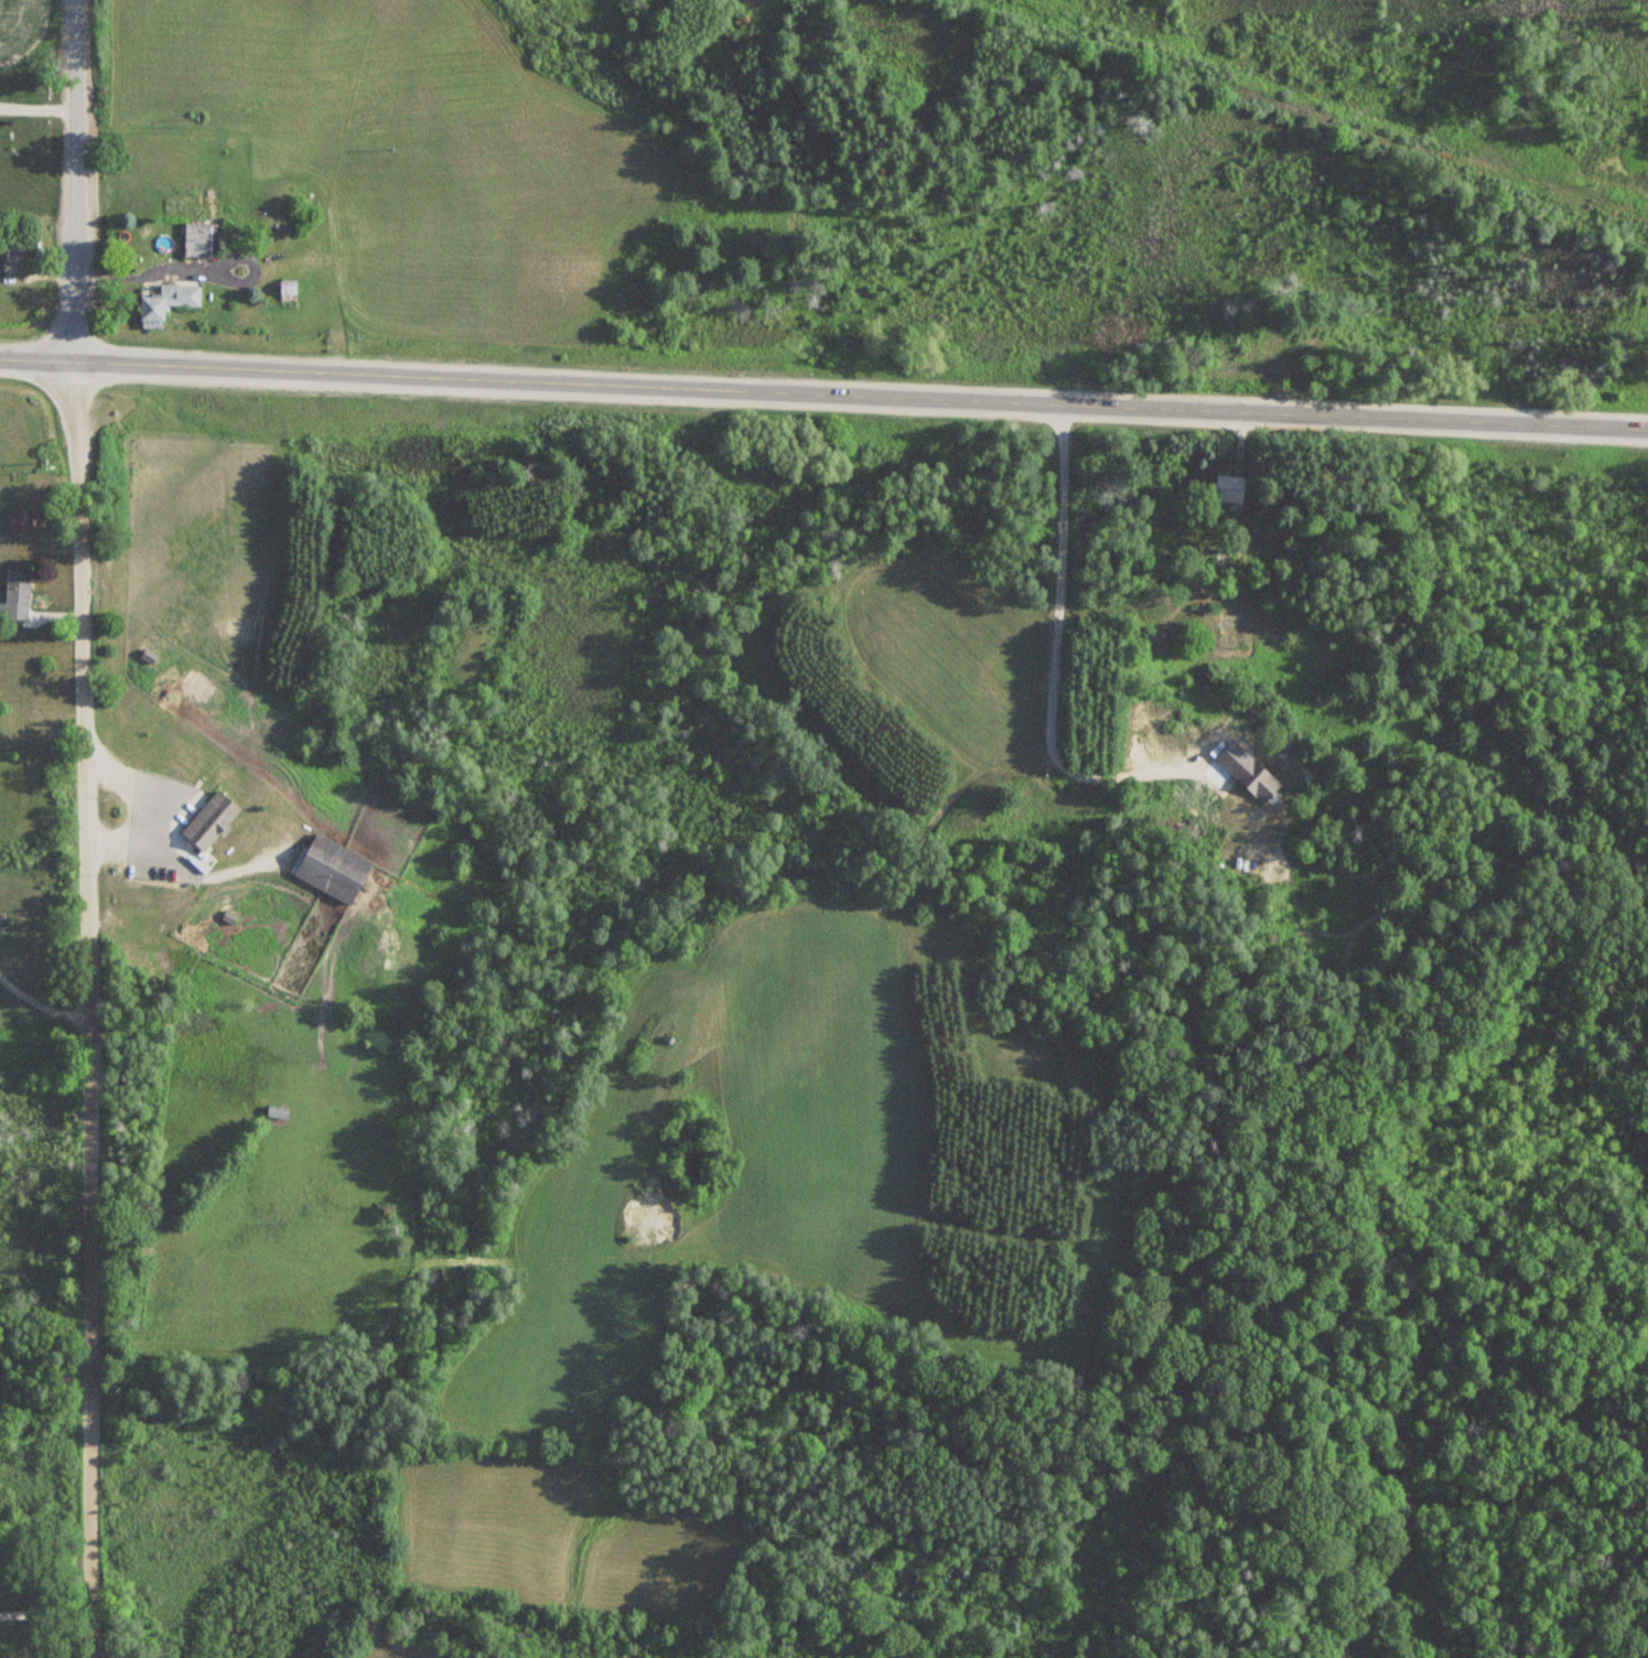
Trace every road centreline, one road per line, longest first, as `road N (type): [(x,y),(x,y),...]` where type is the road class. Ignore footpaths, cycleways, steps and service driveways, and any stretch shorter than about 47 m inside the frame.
road 1 (tertiary): [(1647,429),(72,362)]
road 2 (residential): [(92,1657),(72,362)]
road 3 (residential): [(72,362),(72,0)]

